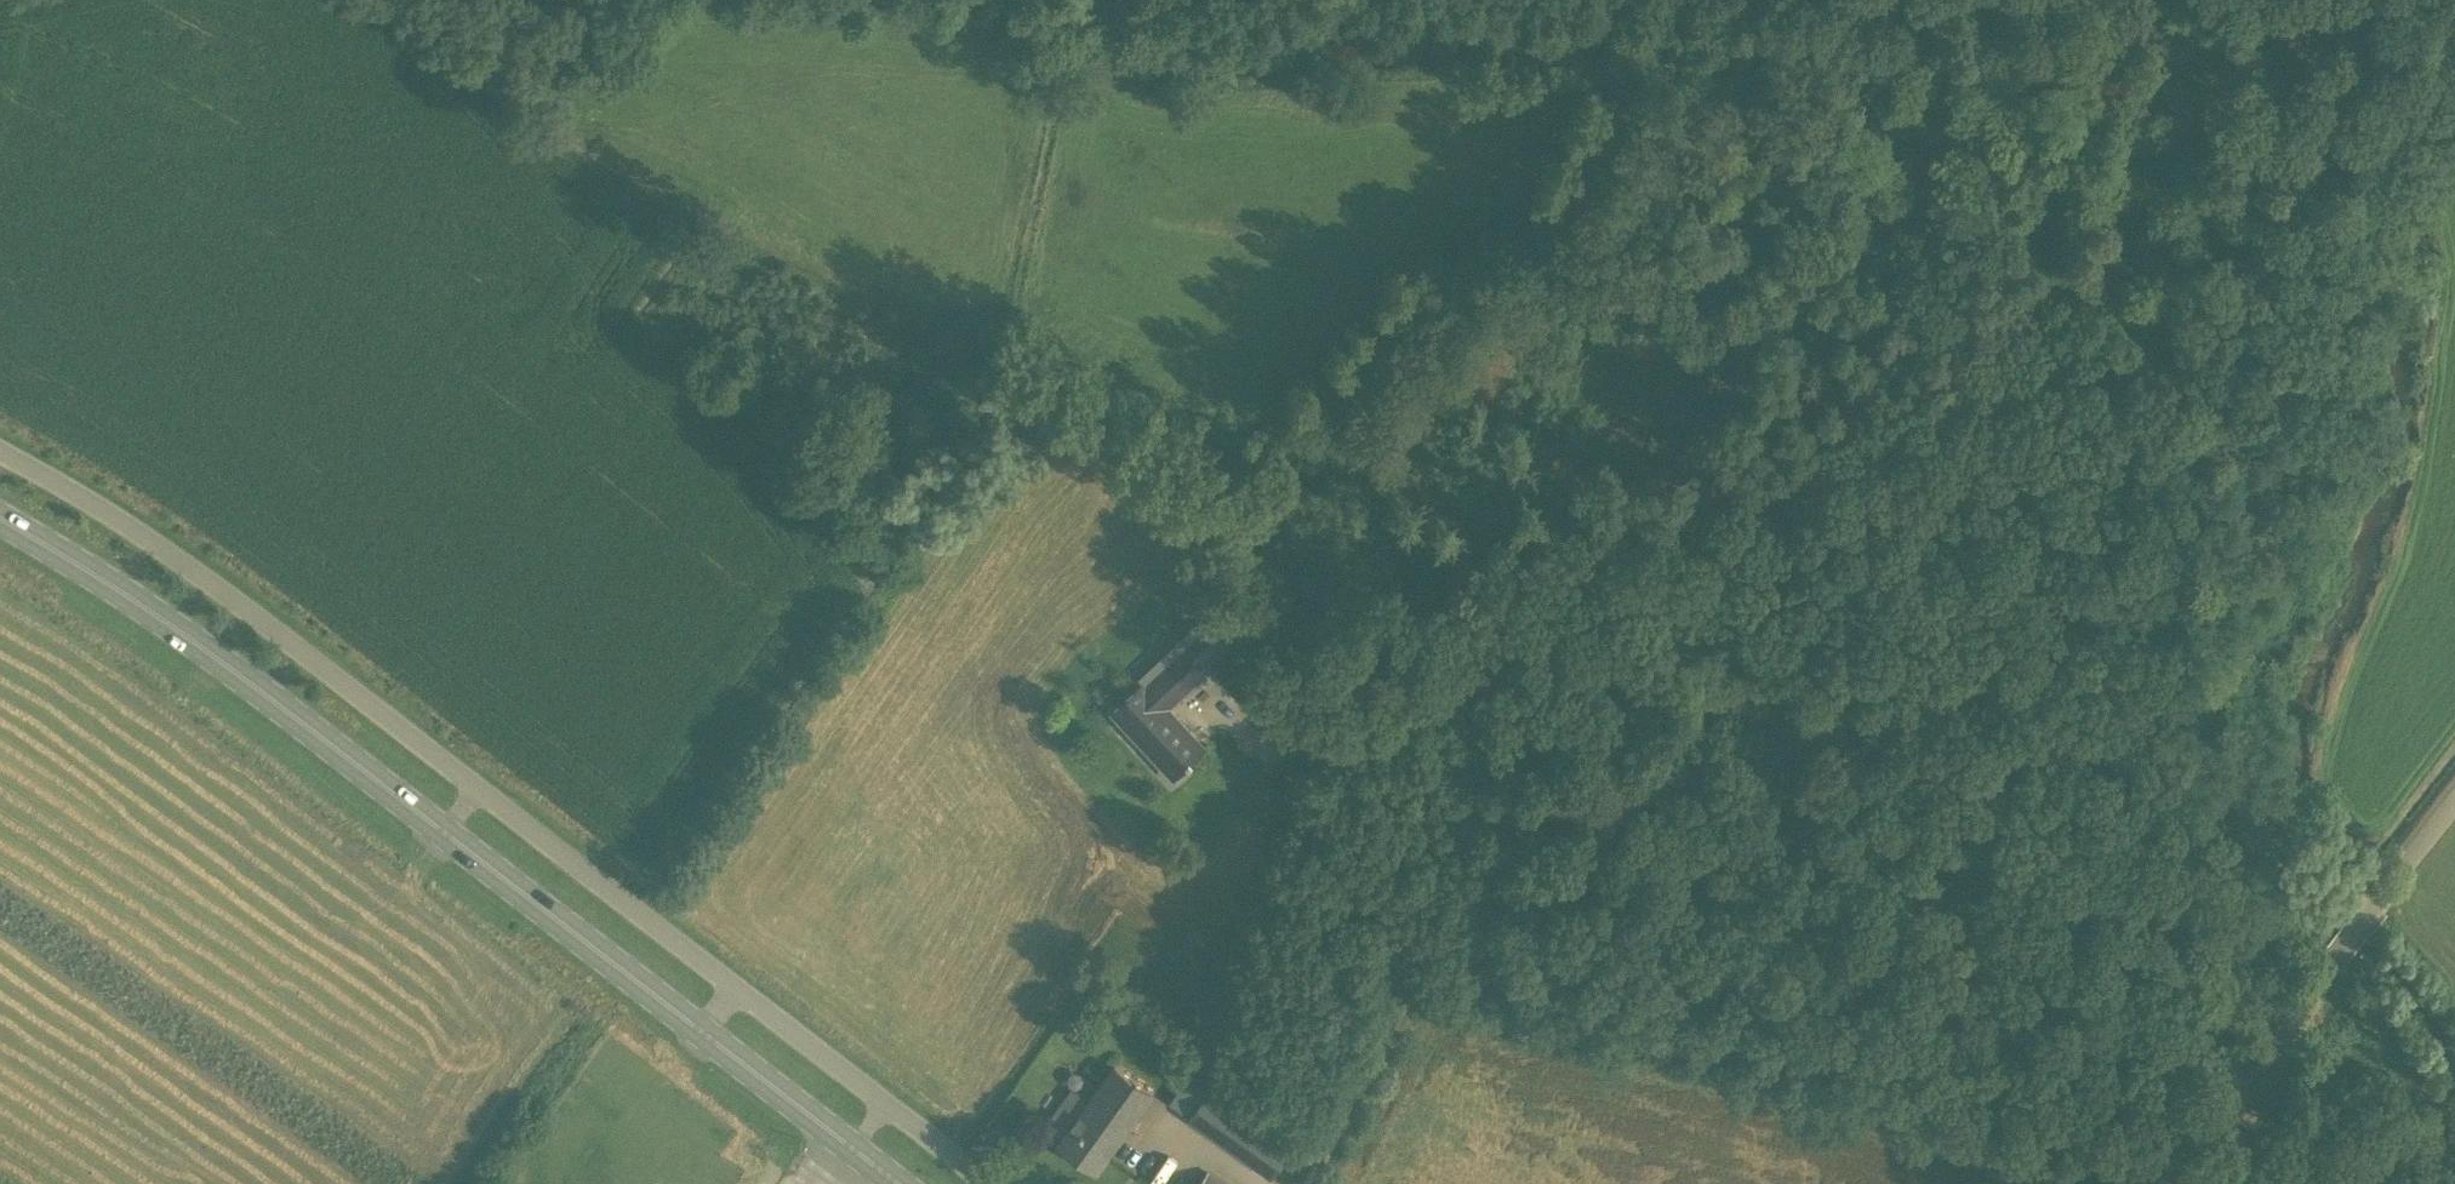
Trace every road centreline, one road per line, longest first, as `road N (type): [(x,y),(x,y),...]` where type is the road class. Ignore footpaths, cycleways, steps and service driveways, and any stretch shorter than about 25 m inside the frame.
road 1 (unclassified): [(887,1105),(185,564),(0,452)]
road 2 (primary): [(853,1147),(227,668),(0,518)]
road 3 (tertiary): [(2210,1183),(2327,963),(2454,801)]
road 4 (unclassified): [(989,1183),(887,1105)]

